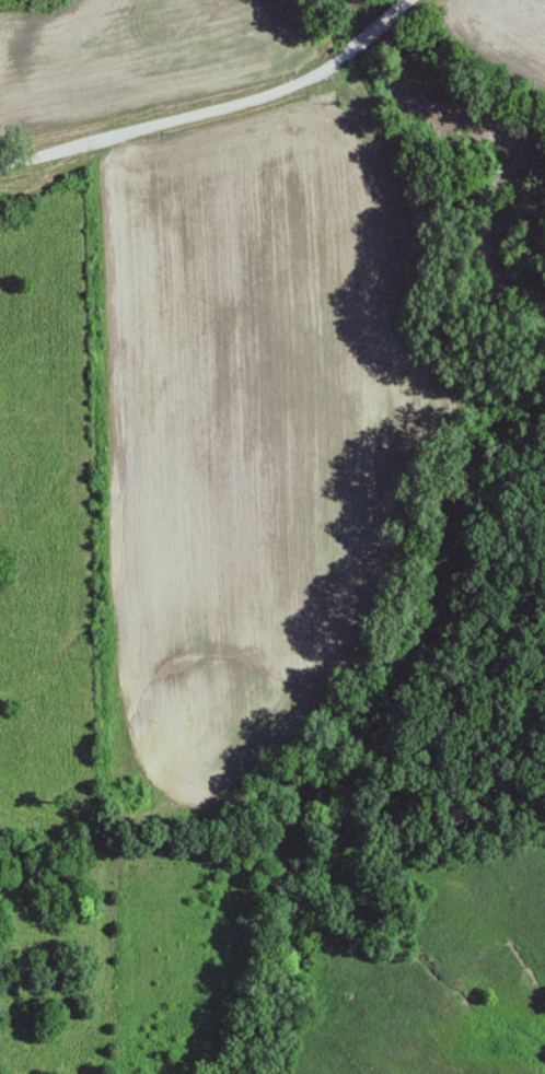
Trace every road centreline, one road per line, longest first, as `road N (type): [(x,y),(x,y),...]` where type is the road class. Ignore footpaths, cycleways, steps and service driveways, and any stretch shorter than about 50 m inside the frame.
road 1 (residential): [(0,161),(277,93),(343,56),(407,0)]

